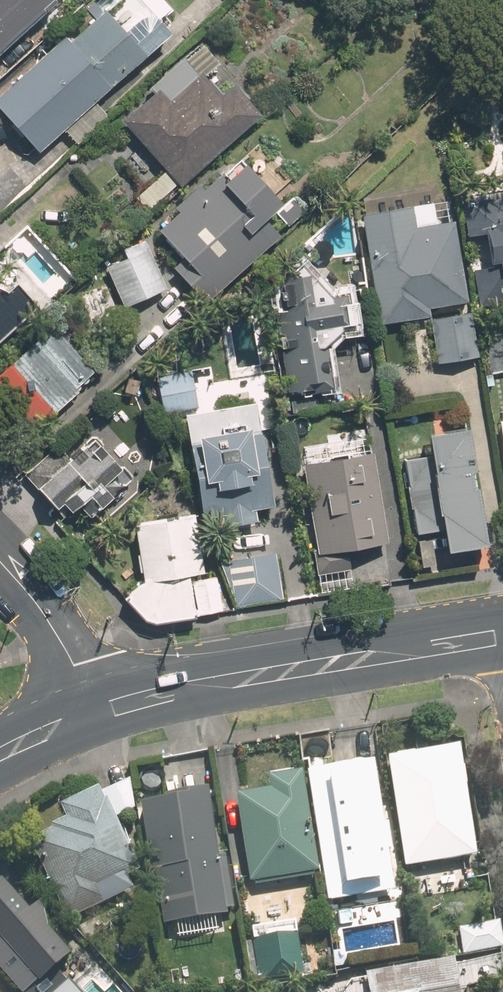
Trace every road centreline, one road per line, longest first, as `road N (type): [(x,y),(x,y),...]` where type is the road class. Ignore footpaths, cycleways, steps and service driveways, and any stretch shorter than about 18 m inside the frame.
road 1 (secondary): [(502,636),(216,682),(106,712)]
road 2 (residential): [(106,712),(0,561)]

